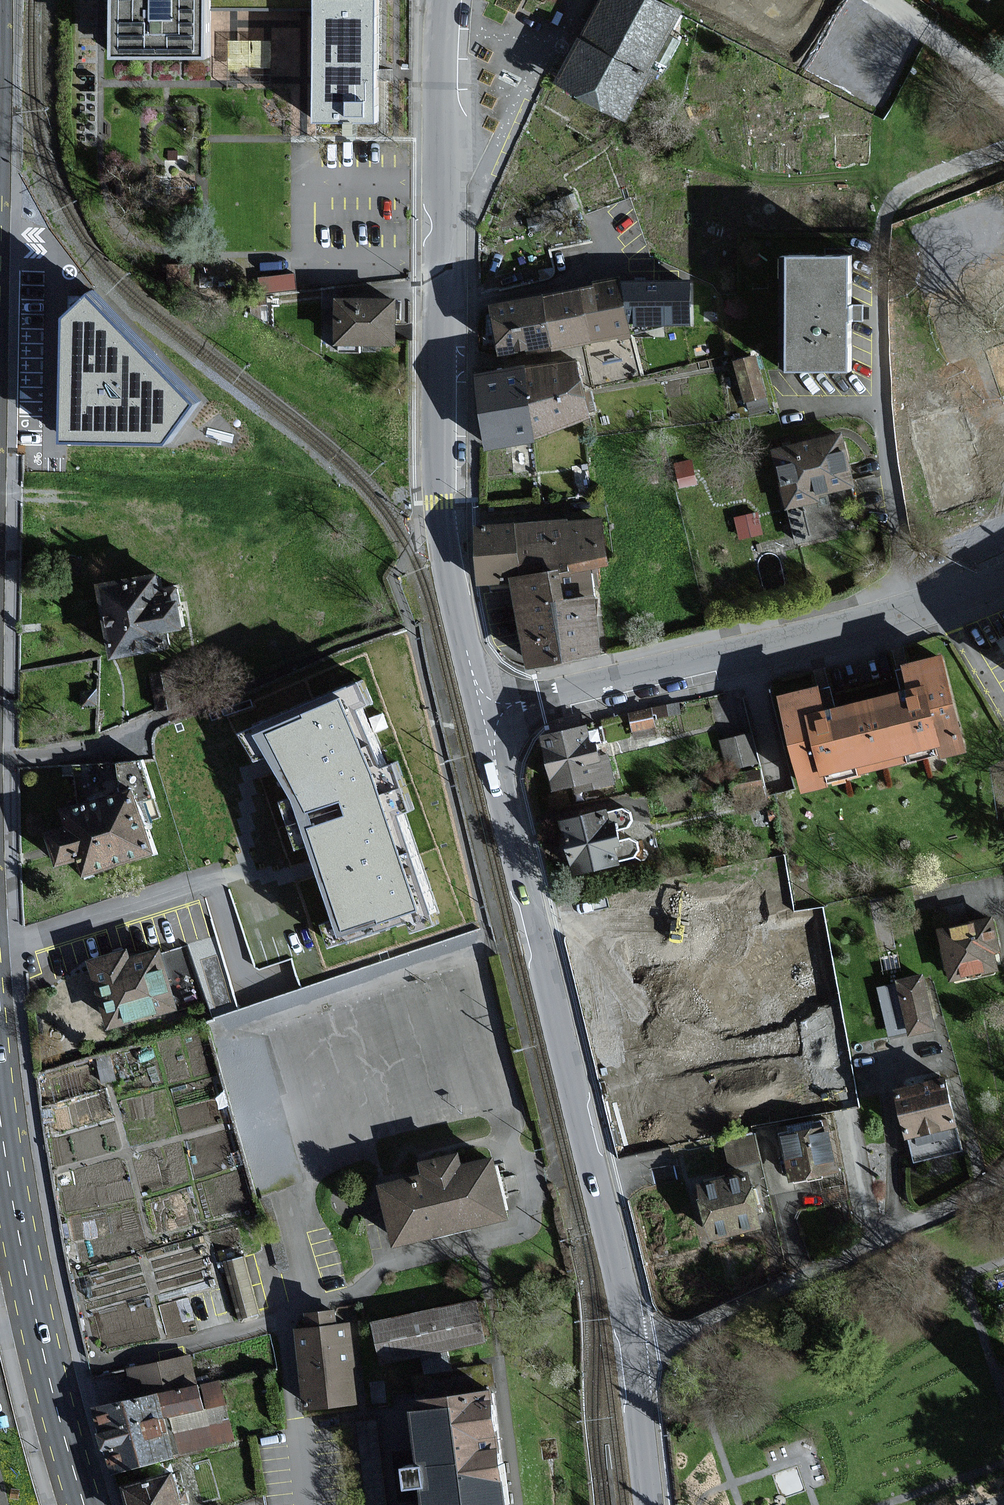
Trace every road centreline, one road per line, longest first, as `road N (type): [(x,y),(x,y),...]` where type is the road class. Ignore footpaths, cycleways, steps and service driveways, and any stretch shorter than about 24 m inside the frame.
road 1 (residential): [(447,0),(439,482),(481,709)]
road 2 (residential): [(481,709),(634,1347)]
road 3 (residential): [(1003,576),(904,611),(481,709)]
road 4 (residential): [(1003,1171),(894,1236),(710,1322),(634,1347)]
road 5 (primary): [(83,1504),(12,1207),(0,1122)]
road 6 (residential): [(634,1347),(653,1504)]
road 7 (residential): [(1003,94),(882,0)]

